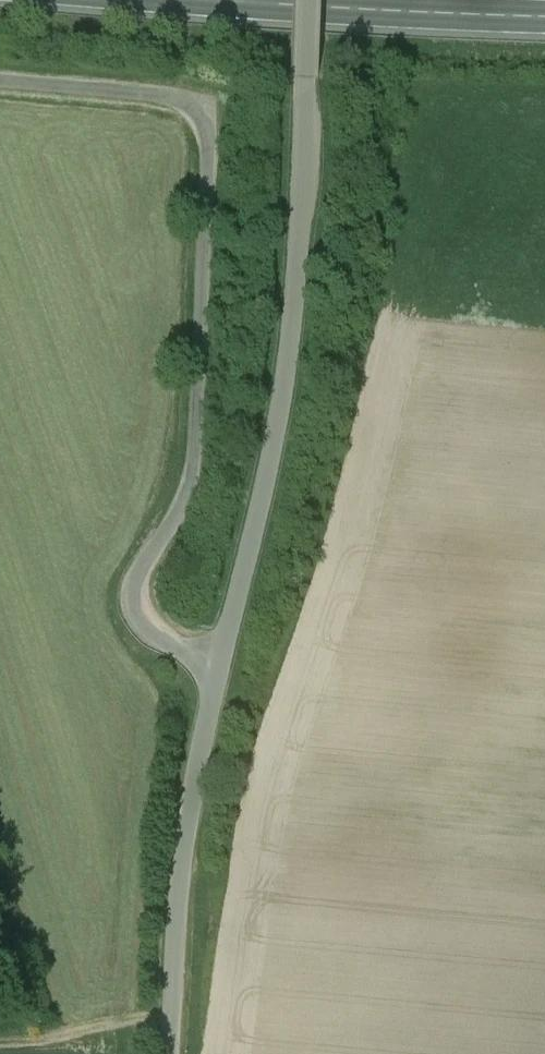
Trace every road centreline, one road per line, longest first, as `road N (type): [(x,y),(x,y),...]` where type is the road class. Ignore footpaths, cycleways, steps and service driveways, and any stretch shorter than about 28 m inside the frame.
road 1 (unclassified): [(0,80),(173,96),(210,118),(196,478),(147,565),(140,613),(171,645),(220,659)]
road 2 (unclassified): [(310,0),(298,285),(283,404),(220,659)]
road 3 (unclassified): [(220,659),(187,850),(176,1053)]
road 4 (primary): [(544,19),(207,0)]

